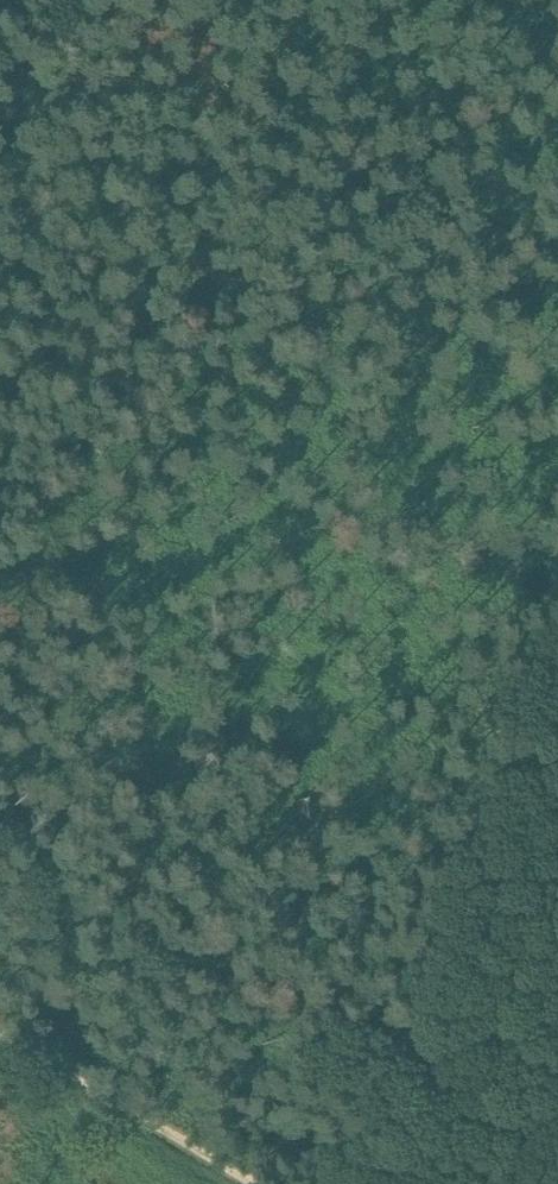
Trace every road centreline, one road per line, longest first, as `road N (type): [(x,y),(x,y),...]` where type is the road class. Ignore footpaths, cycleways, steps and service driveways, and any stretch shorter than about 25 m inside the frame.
road 1 (track): [(0,1033),(241,1183)]

